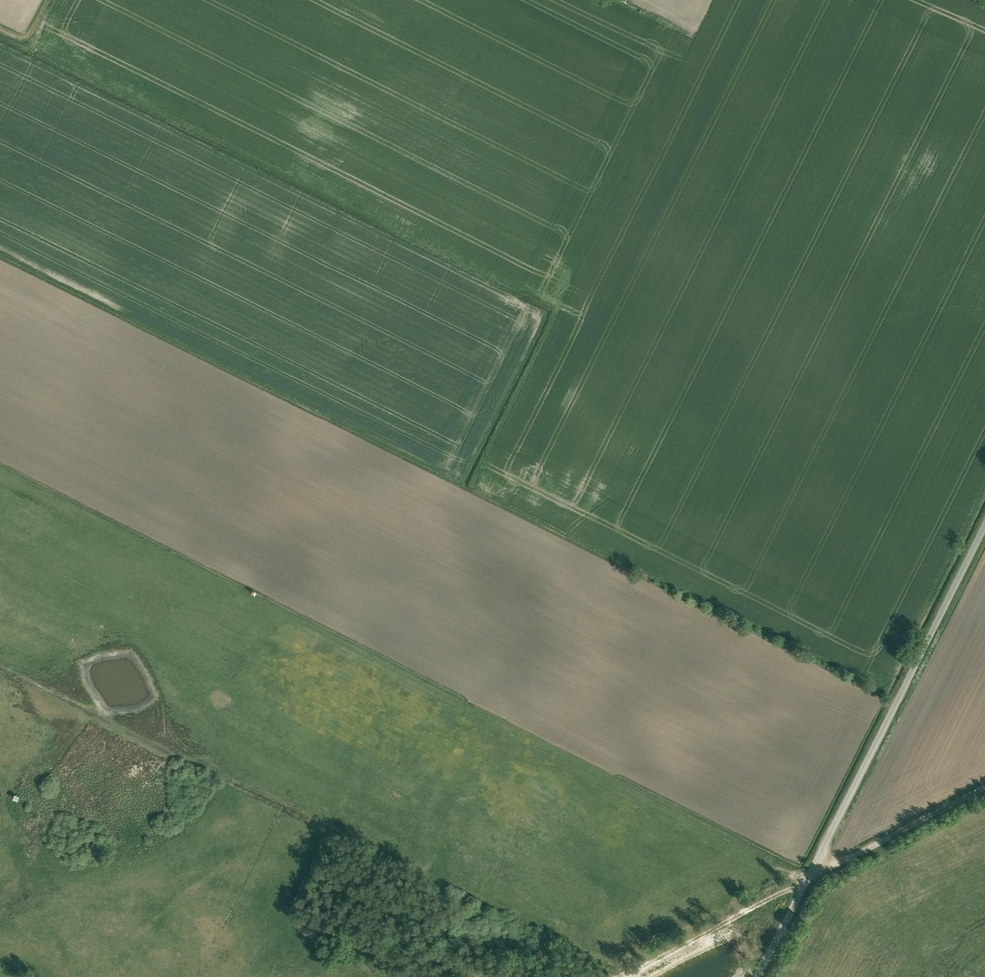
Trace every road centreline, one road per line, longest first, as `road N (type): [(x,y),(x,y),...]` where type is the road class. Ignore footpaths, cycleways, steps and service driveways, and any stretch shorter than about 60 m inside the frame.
road 1 (unclassified): [(984,523),(757,976)]
road 2 (track): [(812,867),(848,859),(984,788)]

